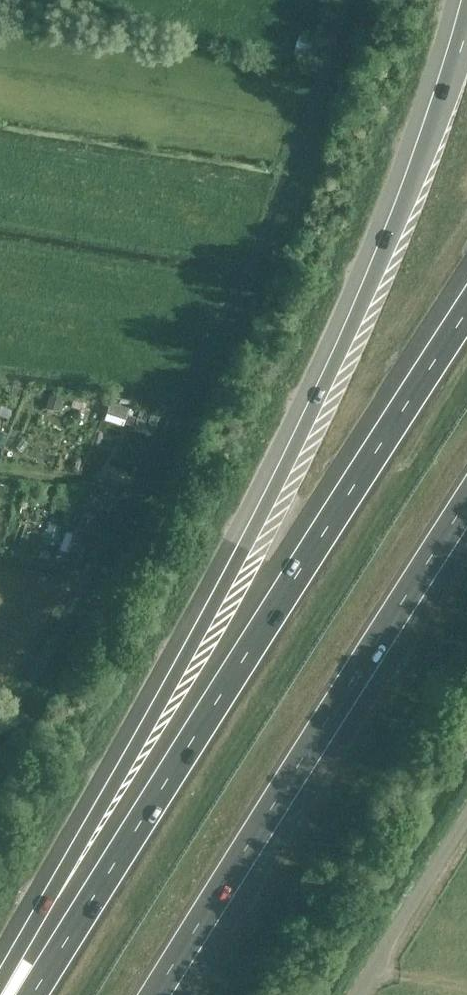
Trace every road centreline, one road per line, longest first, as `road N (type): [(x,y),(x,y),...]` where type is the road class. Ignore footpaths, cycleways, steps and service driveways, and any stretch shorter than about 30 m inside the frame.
road 1 (motorway): [(466,40),(416,182),(295,461),(6,994)]
road 2 (motorway): [(466,316),(37,994)]
road 3 (motorway): [(168,994),(466,510)]
road 4 (unclassified): [(359,994),(466,821)]

